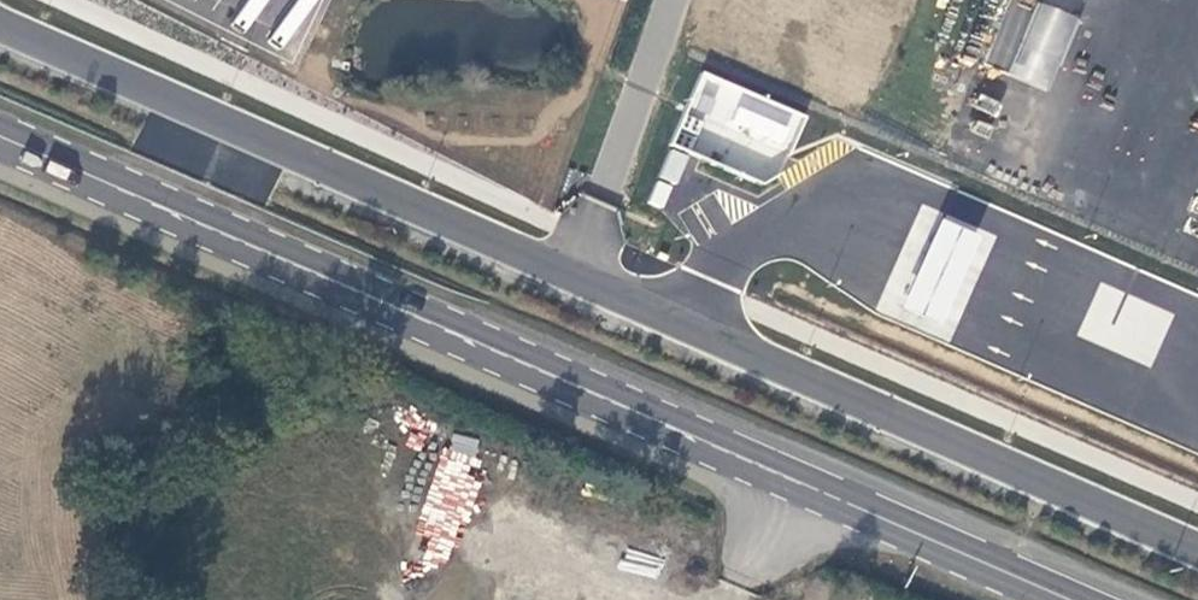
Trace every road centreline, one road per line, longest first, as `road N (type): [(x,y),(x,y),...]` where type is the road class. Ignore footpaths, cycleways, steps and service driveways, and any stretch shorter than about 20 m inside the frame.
road 1 (unclassified): [(1197,548),(0,24)]
road 2 (primary): [(0,137),(1070,599)]

